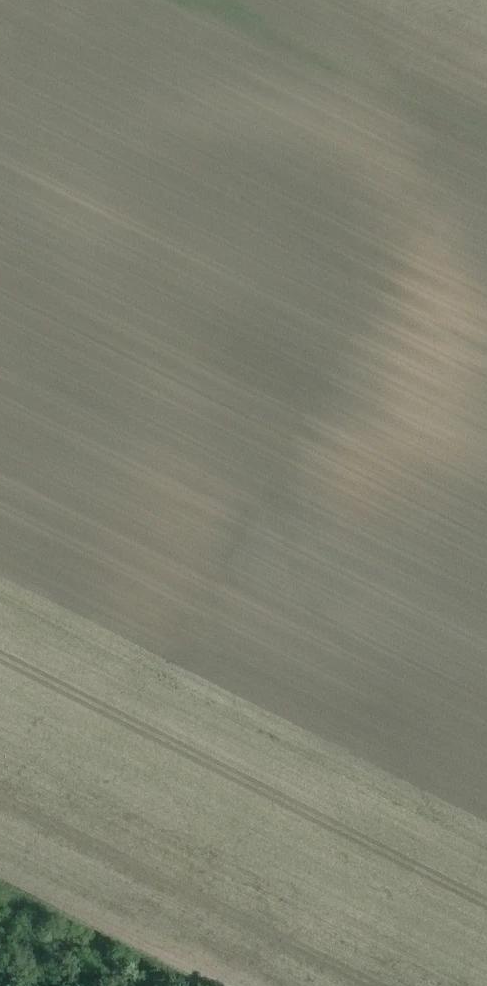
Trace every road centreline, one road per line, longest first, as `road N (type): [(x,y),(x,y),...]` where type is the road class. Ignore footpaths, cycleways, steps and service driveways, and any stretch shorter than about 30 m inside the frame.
road 1 (track): [(0,902),(165,985)]

